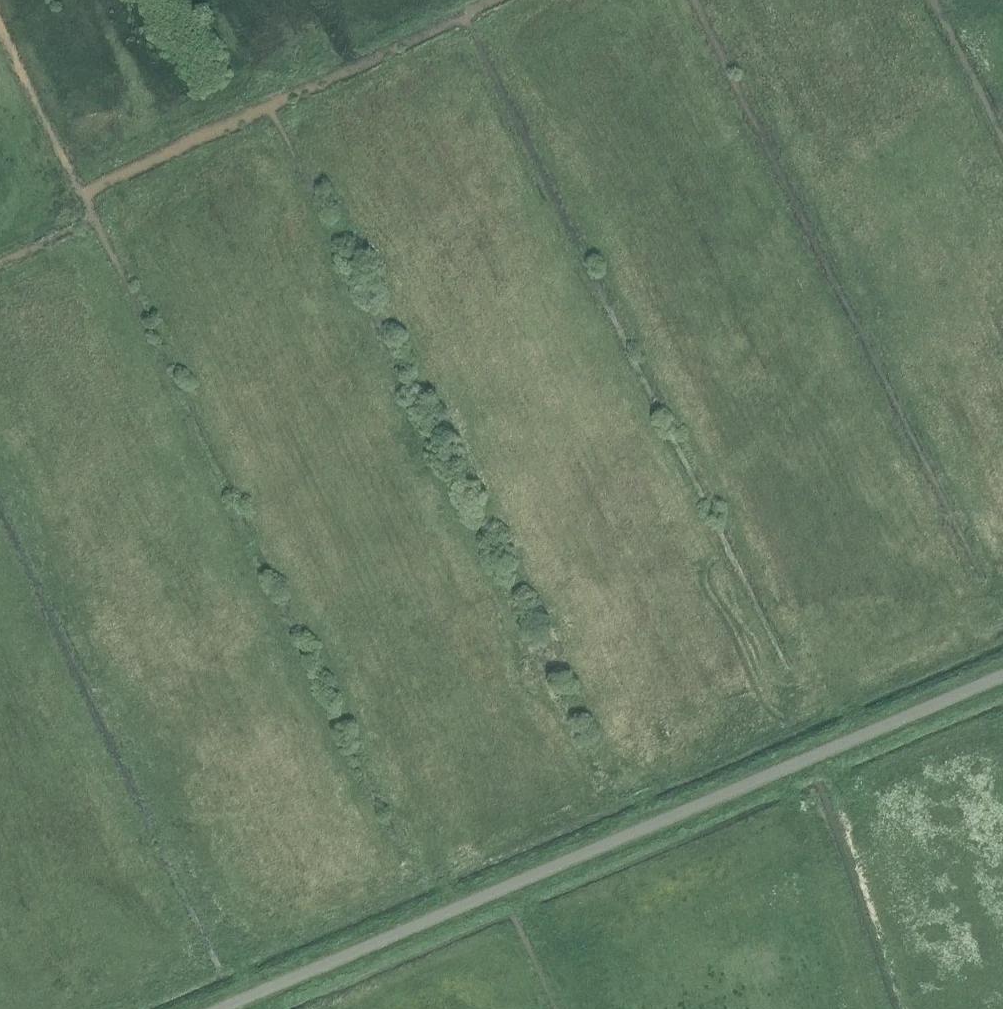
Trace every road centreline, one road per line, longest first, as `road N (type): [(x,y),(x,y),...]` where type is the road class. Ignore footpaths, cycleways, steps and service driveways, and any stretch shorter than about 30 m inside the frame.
road 1 (unclassified): [(220,1008),(1002,675)]

